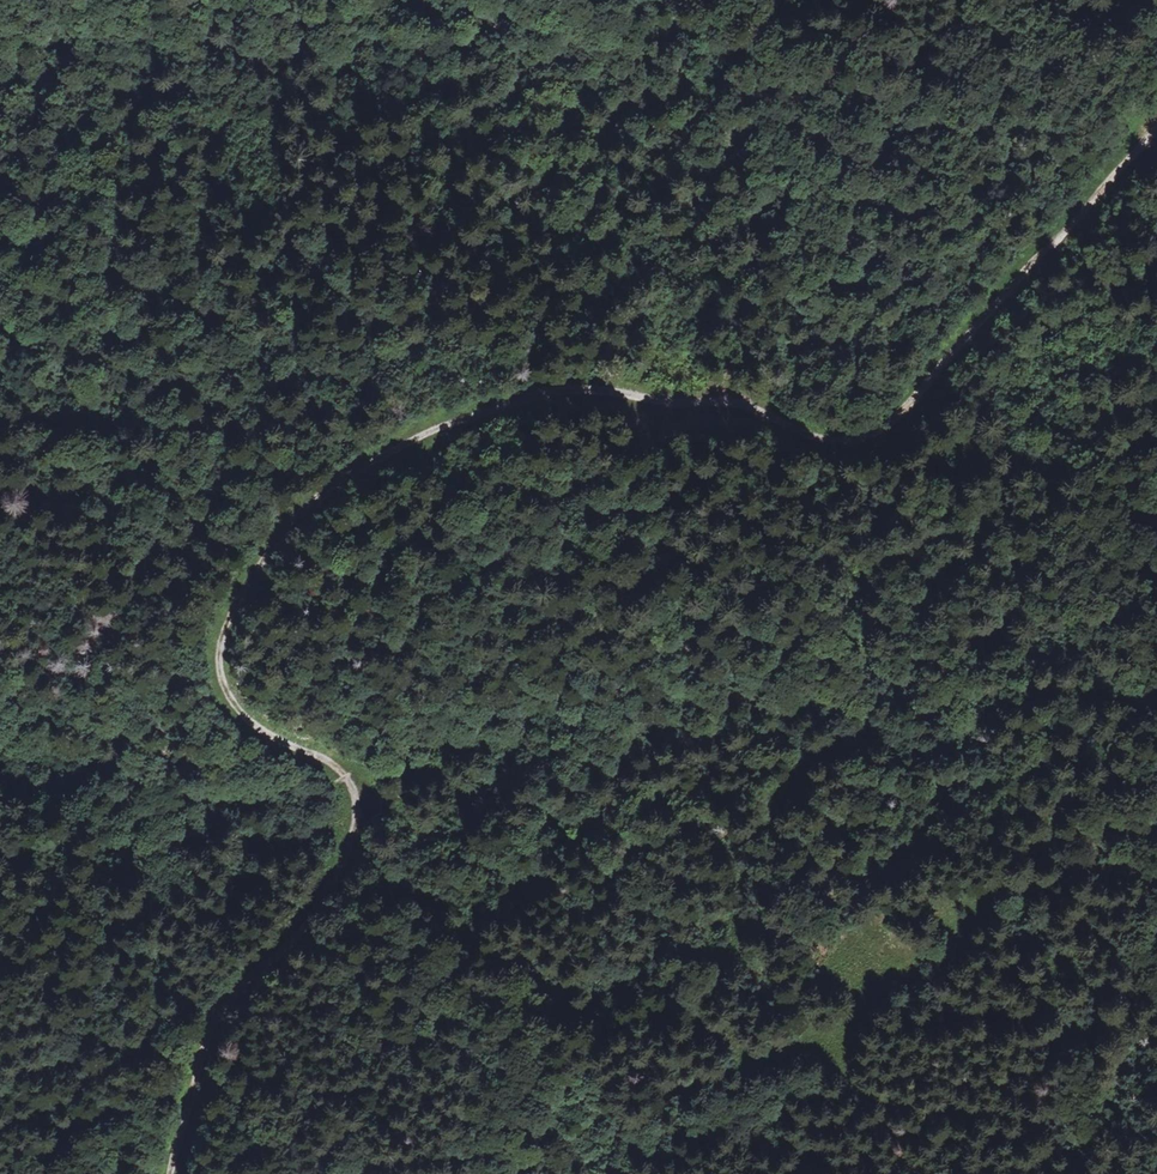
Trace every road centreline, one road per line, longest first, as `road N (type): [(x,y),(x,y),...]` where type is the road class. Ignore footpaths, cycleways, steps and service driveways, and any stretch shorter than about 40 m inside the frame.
road 1 (track): [(166,1173),(206,1037),(228,1001),(319,903),(349,859),(361,823),(360,791),(345,770),(281,740),(224,691),(221,662),(232,618),(253,568),(286,526),(376,459),(514,400),(558,390),(745,404),(851,449),(876,438),(1026,265),(1054,244),(1156,116)]

